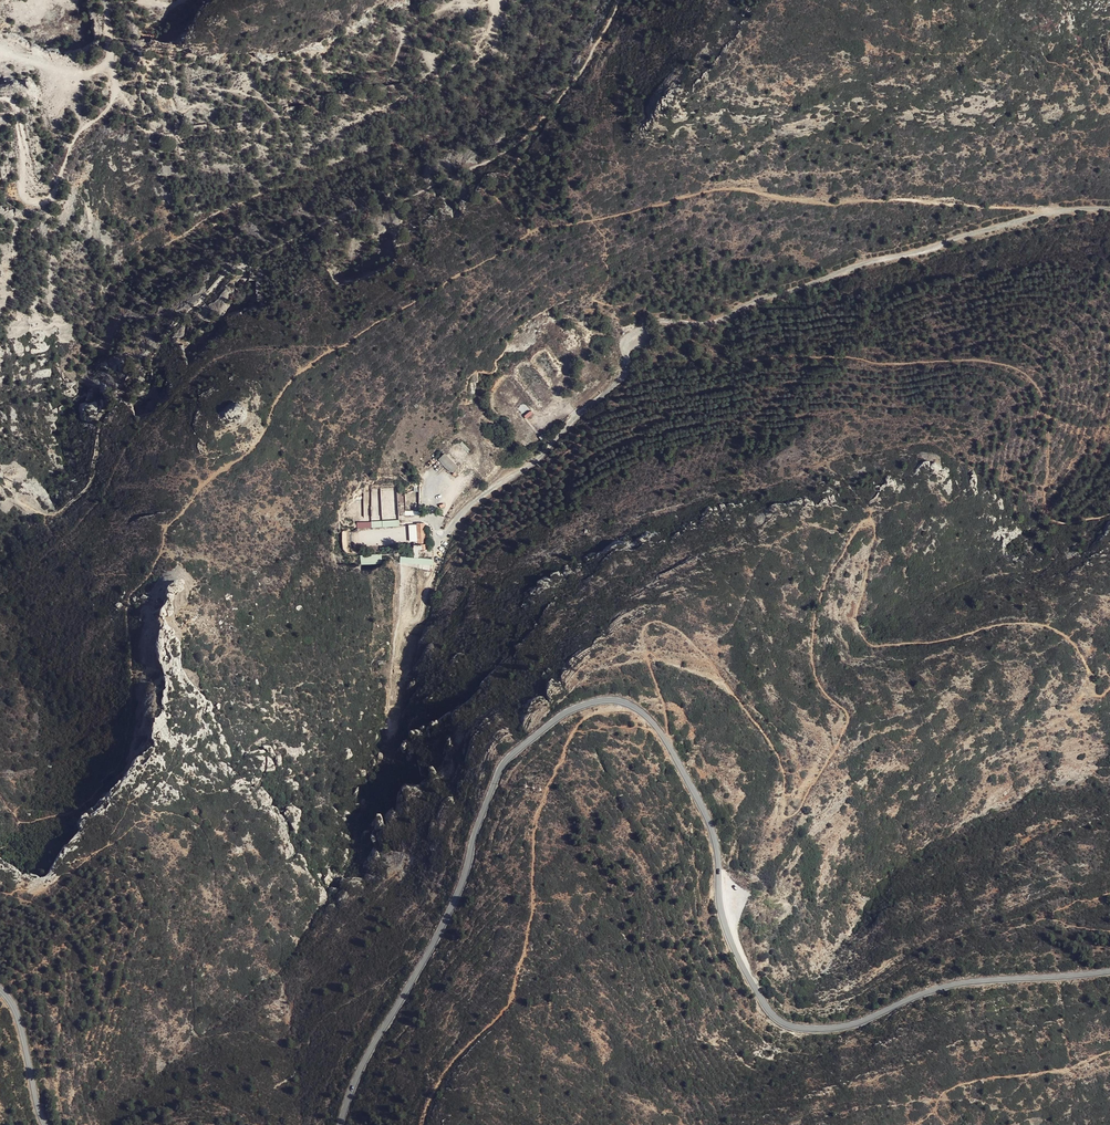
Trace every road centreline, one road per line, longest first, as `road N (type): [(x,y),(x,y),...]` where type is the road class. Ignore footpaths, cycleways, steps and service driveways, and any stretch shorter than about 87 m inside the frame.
road 1 (tertiary): [(340,1124),(366,1058),(454,904),(502,765),(561,716),(593,702),(636,709),(669,746),(713,835),(731,944),(784,1024),(849,1026),(967,983),(1109,971)]
road 2 (track): [(669,746),(644,633),(652,621),(671,625),(701,652),(772,747),(782,768),(785,816),(799,808),(847,724),(847,713),(816,680),(813,625),(826,583),(856,531),(869,523),(875,535),(856,619),(870,646),(1038,624),(1072,640),(1091,689),(1099,695),(1109,688)]
road 3 (unclassified): [(437,561),(444,535),(470,506),(538,460),(623,376),(625,341),(645,327),(714,323),(761,298),(866,263),(1045,213),(1109,208)]
road 4 (track): [(638,331),(644,347),(720,361),(797,354),(886,363),(978,358),(1014,366),(1043,398),(1048,515),(1062,524),(1109,514)]
road 5 (track): [(421,1124),(447,1068),(510,998),(536,820),(573,731),(596,712),(636,709)]
road 6 (track): [(104,0),(115,91),(81,129),(49,197),(29,200),(23,192),(20,113),(0,96)]
road 7 (track): [(592,220),(604,236),(609,274),(593,297),(625,308),(645,327)]
road 8 (tertiary): [(0,990),(16,1015),(44,1124)]

